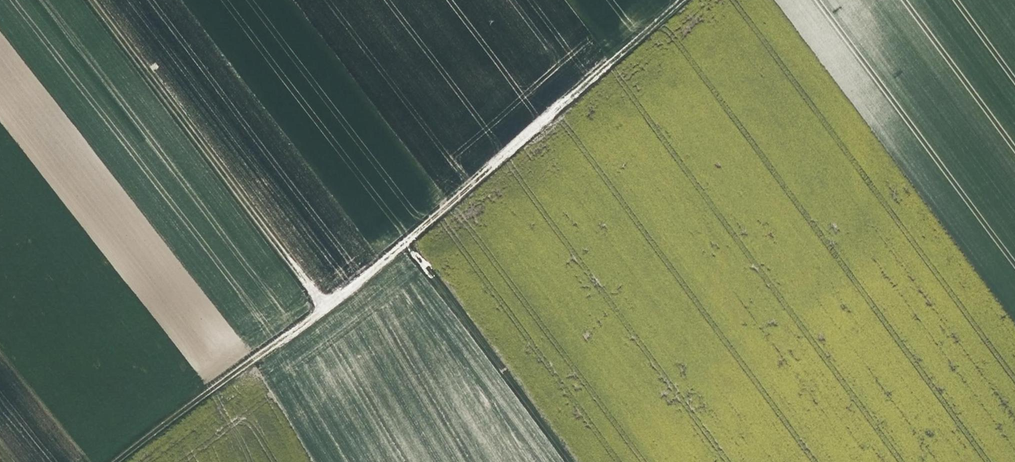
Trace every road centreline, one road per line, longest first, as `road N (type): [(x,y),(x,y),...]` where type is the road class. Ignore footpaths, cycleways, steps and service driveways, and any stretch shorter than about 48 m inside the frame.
road 1 (track): [(115,461),(408,245),(681,0)]
road 2 (track): [(327,308),(91,0)]
road 3 (track): [(408,245),(570,461)]

